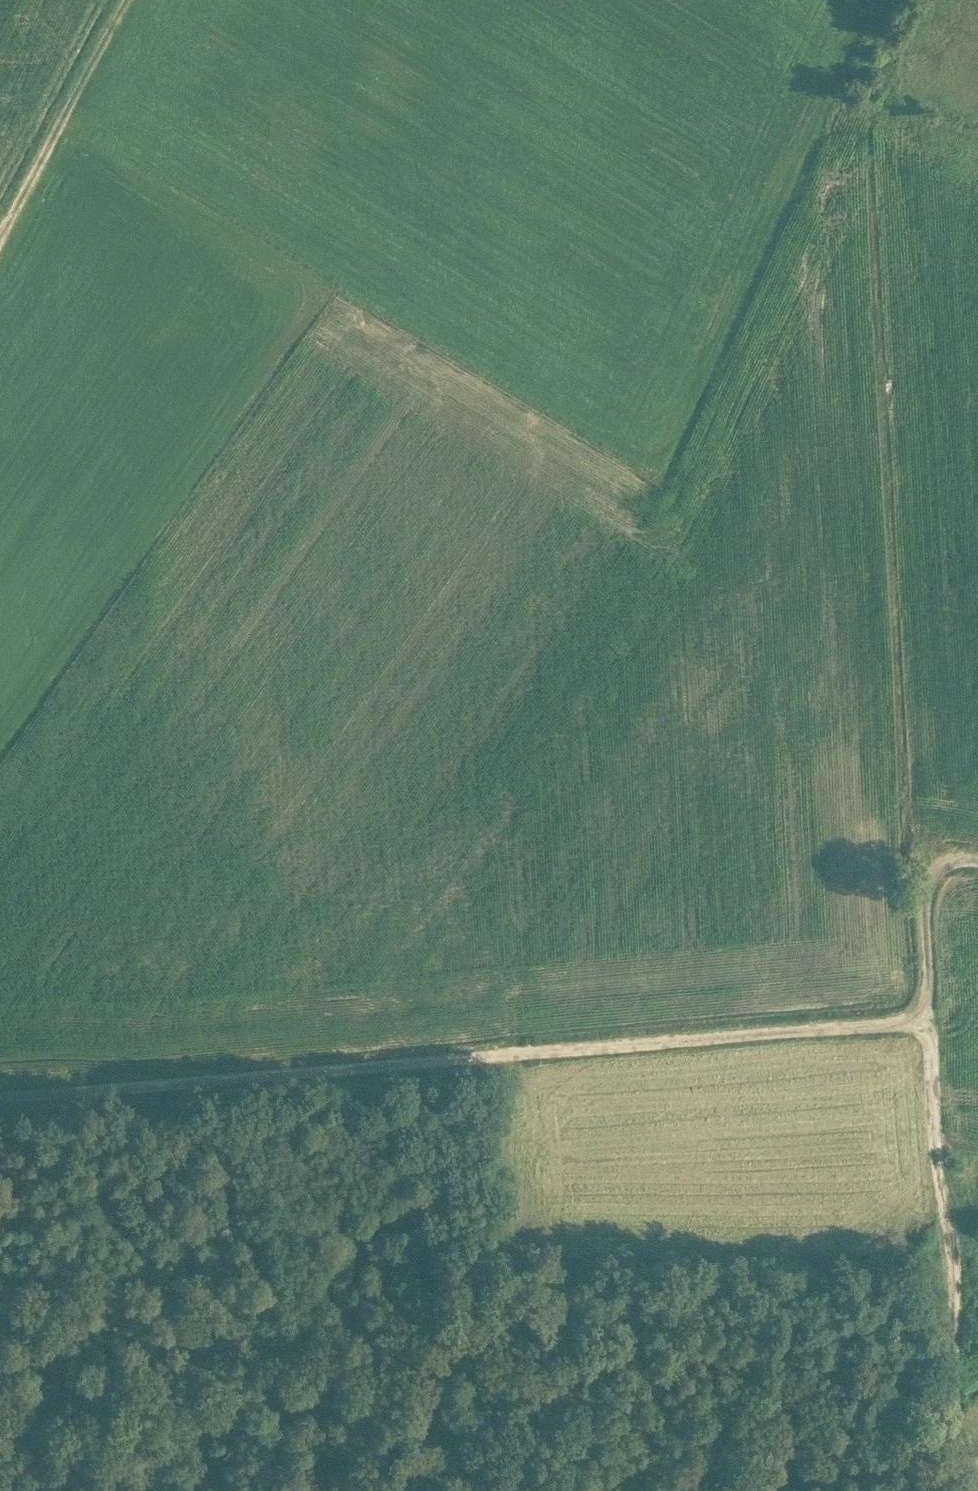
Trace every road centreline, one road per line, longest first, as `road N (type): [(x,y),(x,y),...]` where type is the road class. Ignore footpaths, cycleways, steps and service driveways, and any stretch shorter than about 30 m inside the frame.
road 1 (track): [(478,1057),(913,1019),(928,999),(925,873),(938,860),(977,860)]
road 2 (track): [(975,1490),(957,1418),(953,1216),(933,1132),(935,1042),(913,1019)]
road 3 (unclassified): [(0,1103),(478,1057)]
road 4 (track): [(0,238),(127,0)]

